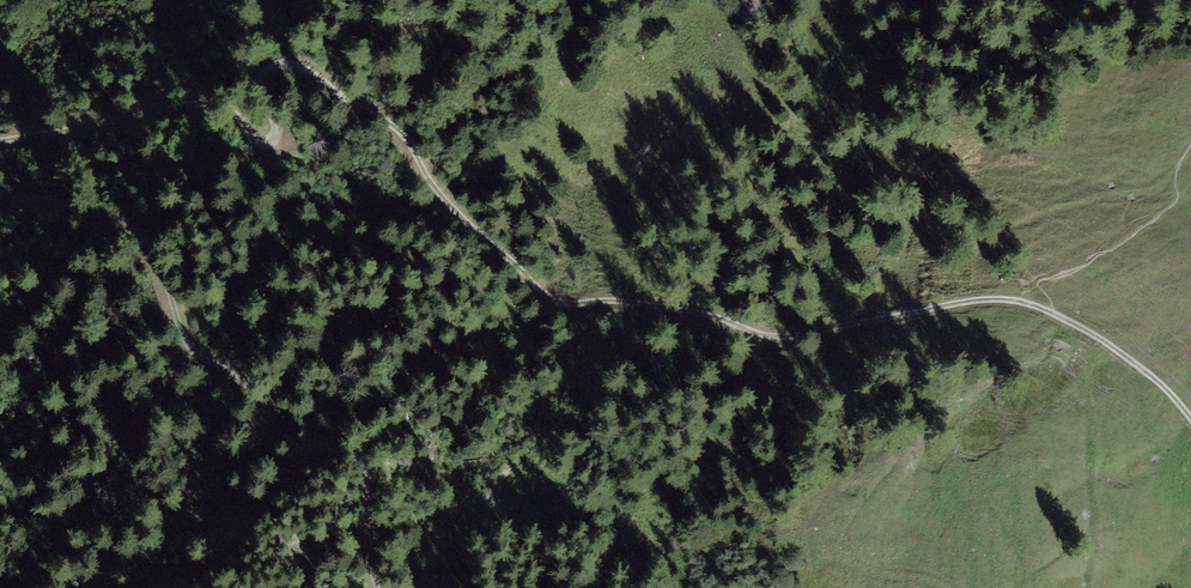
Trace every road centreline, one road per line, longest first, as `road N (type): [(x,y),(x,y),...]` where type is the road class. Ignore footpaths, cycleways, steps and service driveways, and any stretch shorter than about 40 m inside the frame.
road 1 (track): [(0,141),(219,99),(256,134),(274,140),(266,72),(283,64),(330,71),(402,133),(516,277),(559,304),(637,305),(790,336),(978,300),(1052,311)]
road 2 (track): [(374,587),(364,458),(271,408),(247,374),(195,337),(167,266),(133,220),(82,198),(0,198)]
road 3 (track): [(1052,311),(1041,284),(1087,265),(1174,201),(1190,148)]
road 4 (track): [(1052,311),(1122,353),(1190,416)]

